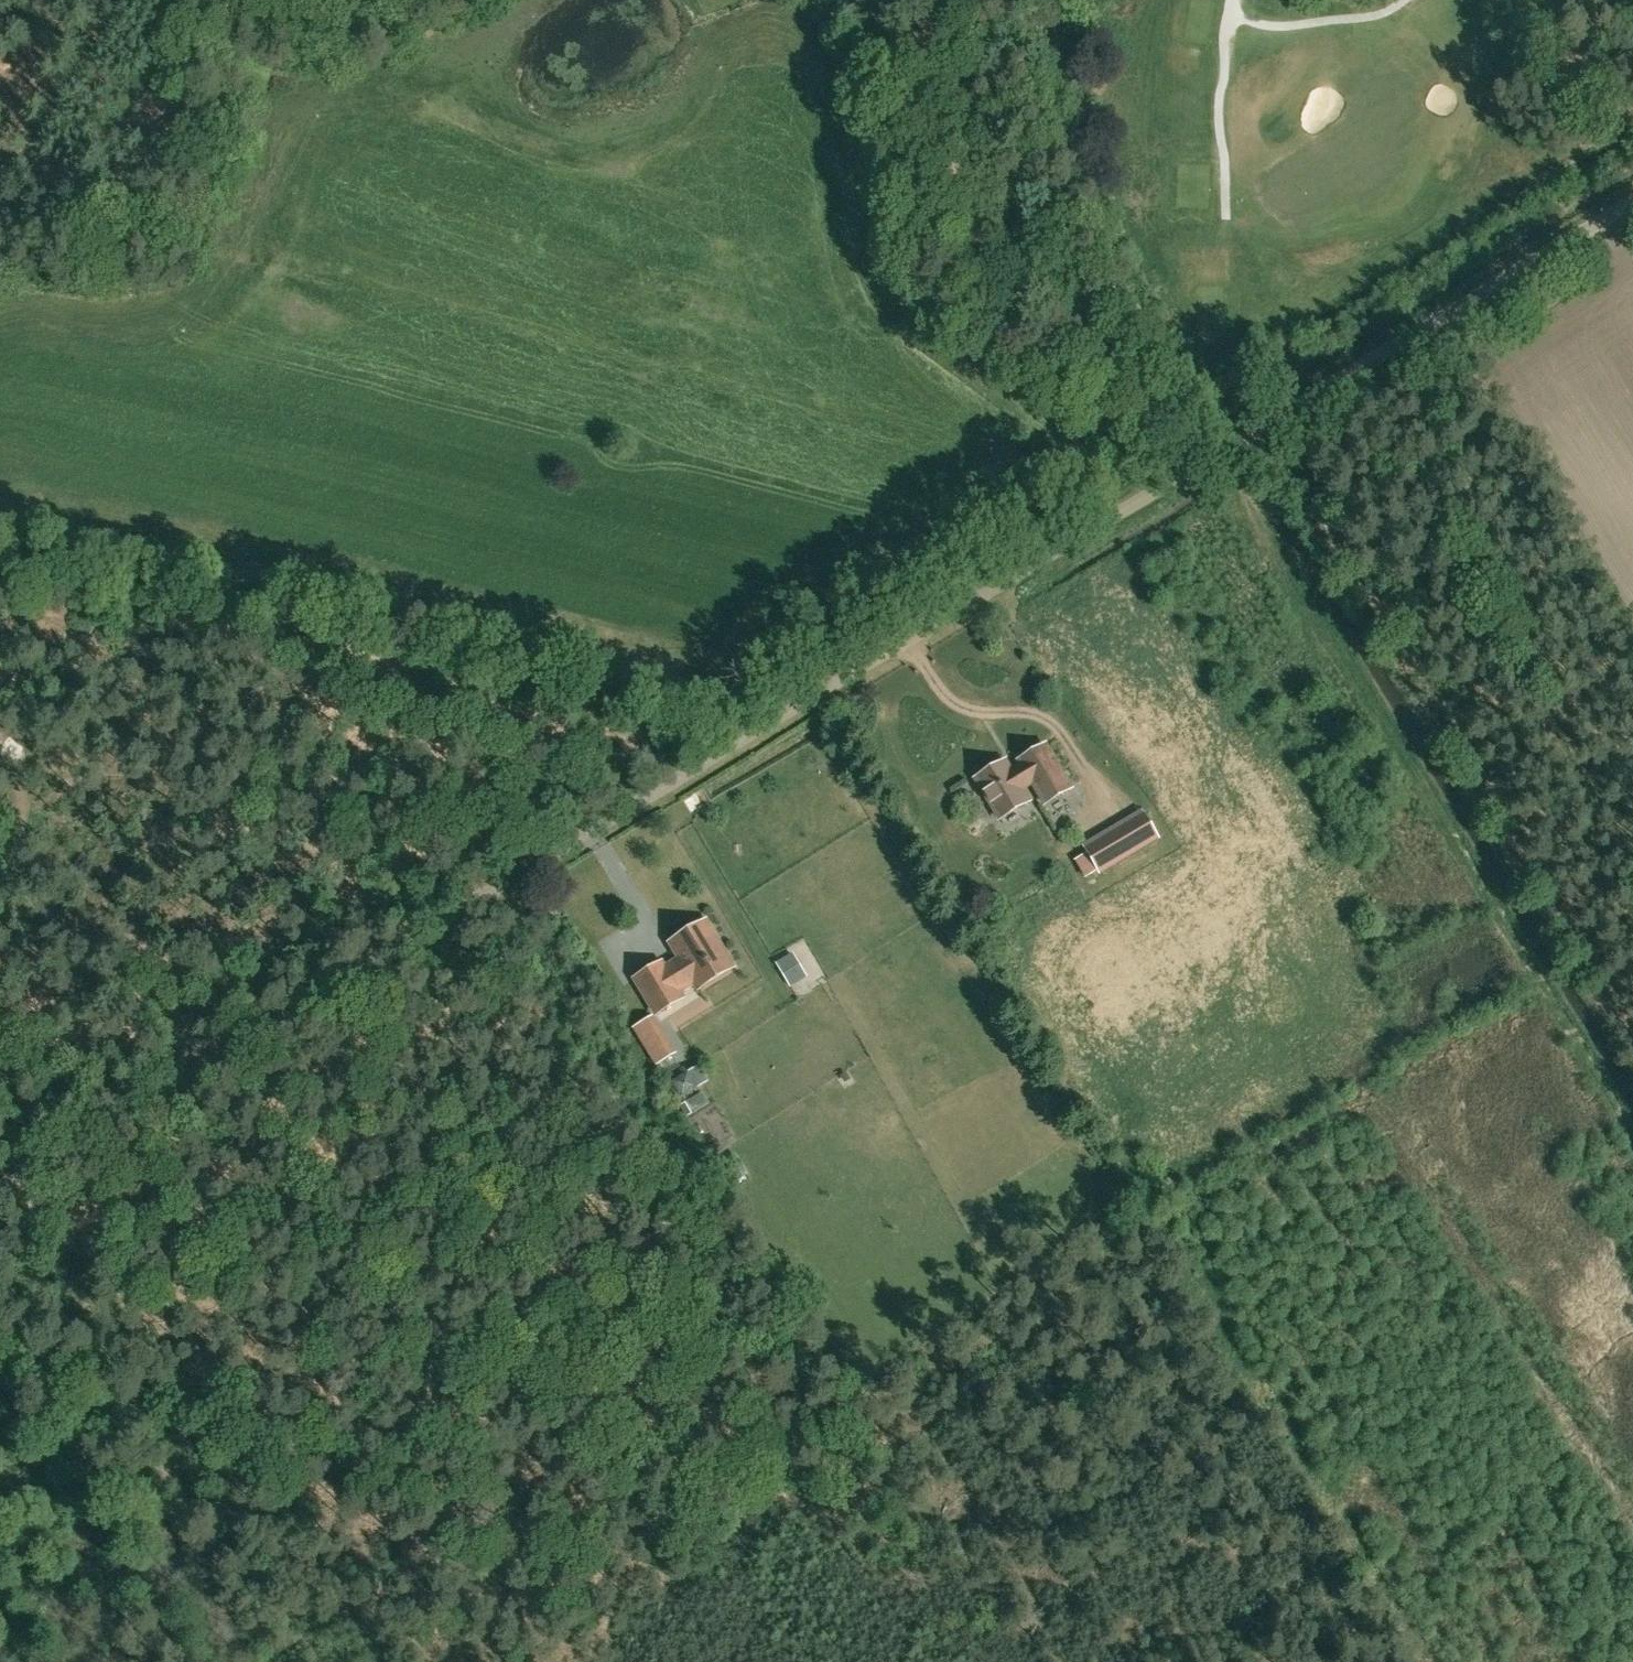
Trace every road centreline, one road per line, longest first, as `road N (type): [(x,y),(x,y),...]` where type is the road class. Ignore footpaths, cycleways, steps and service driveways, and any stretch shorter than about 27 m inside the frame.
road 1 (unclassified): [(0,1190),(1632,203)]

